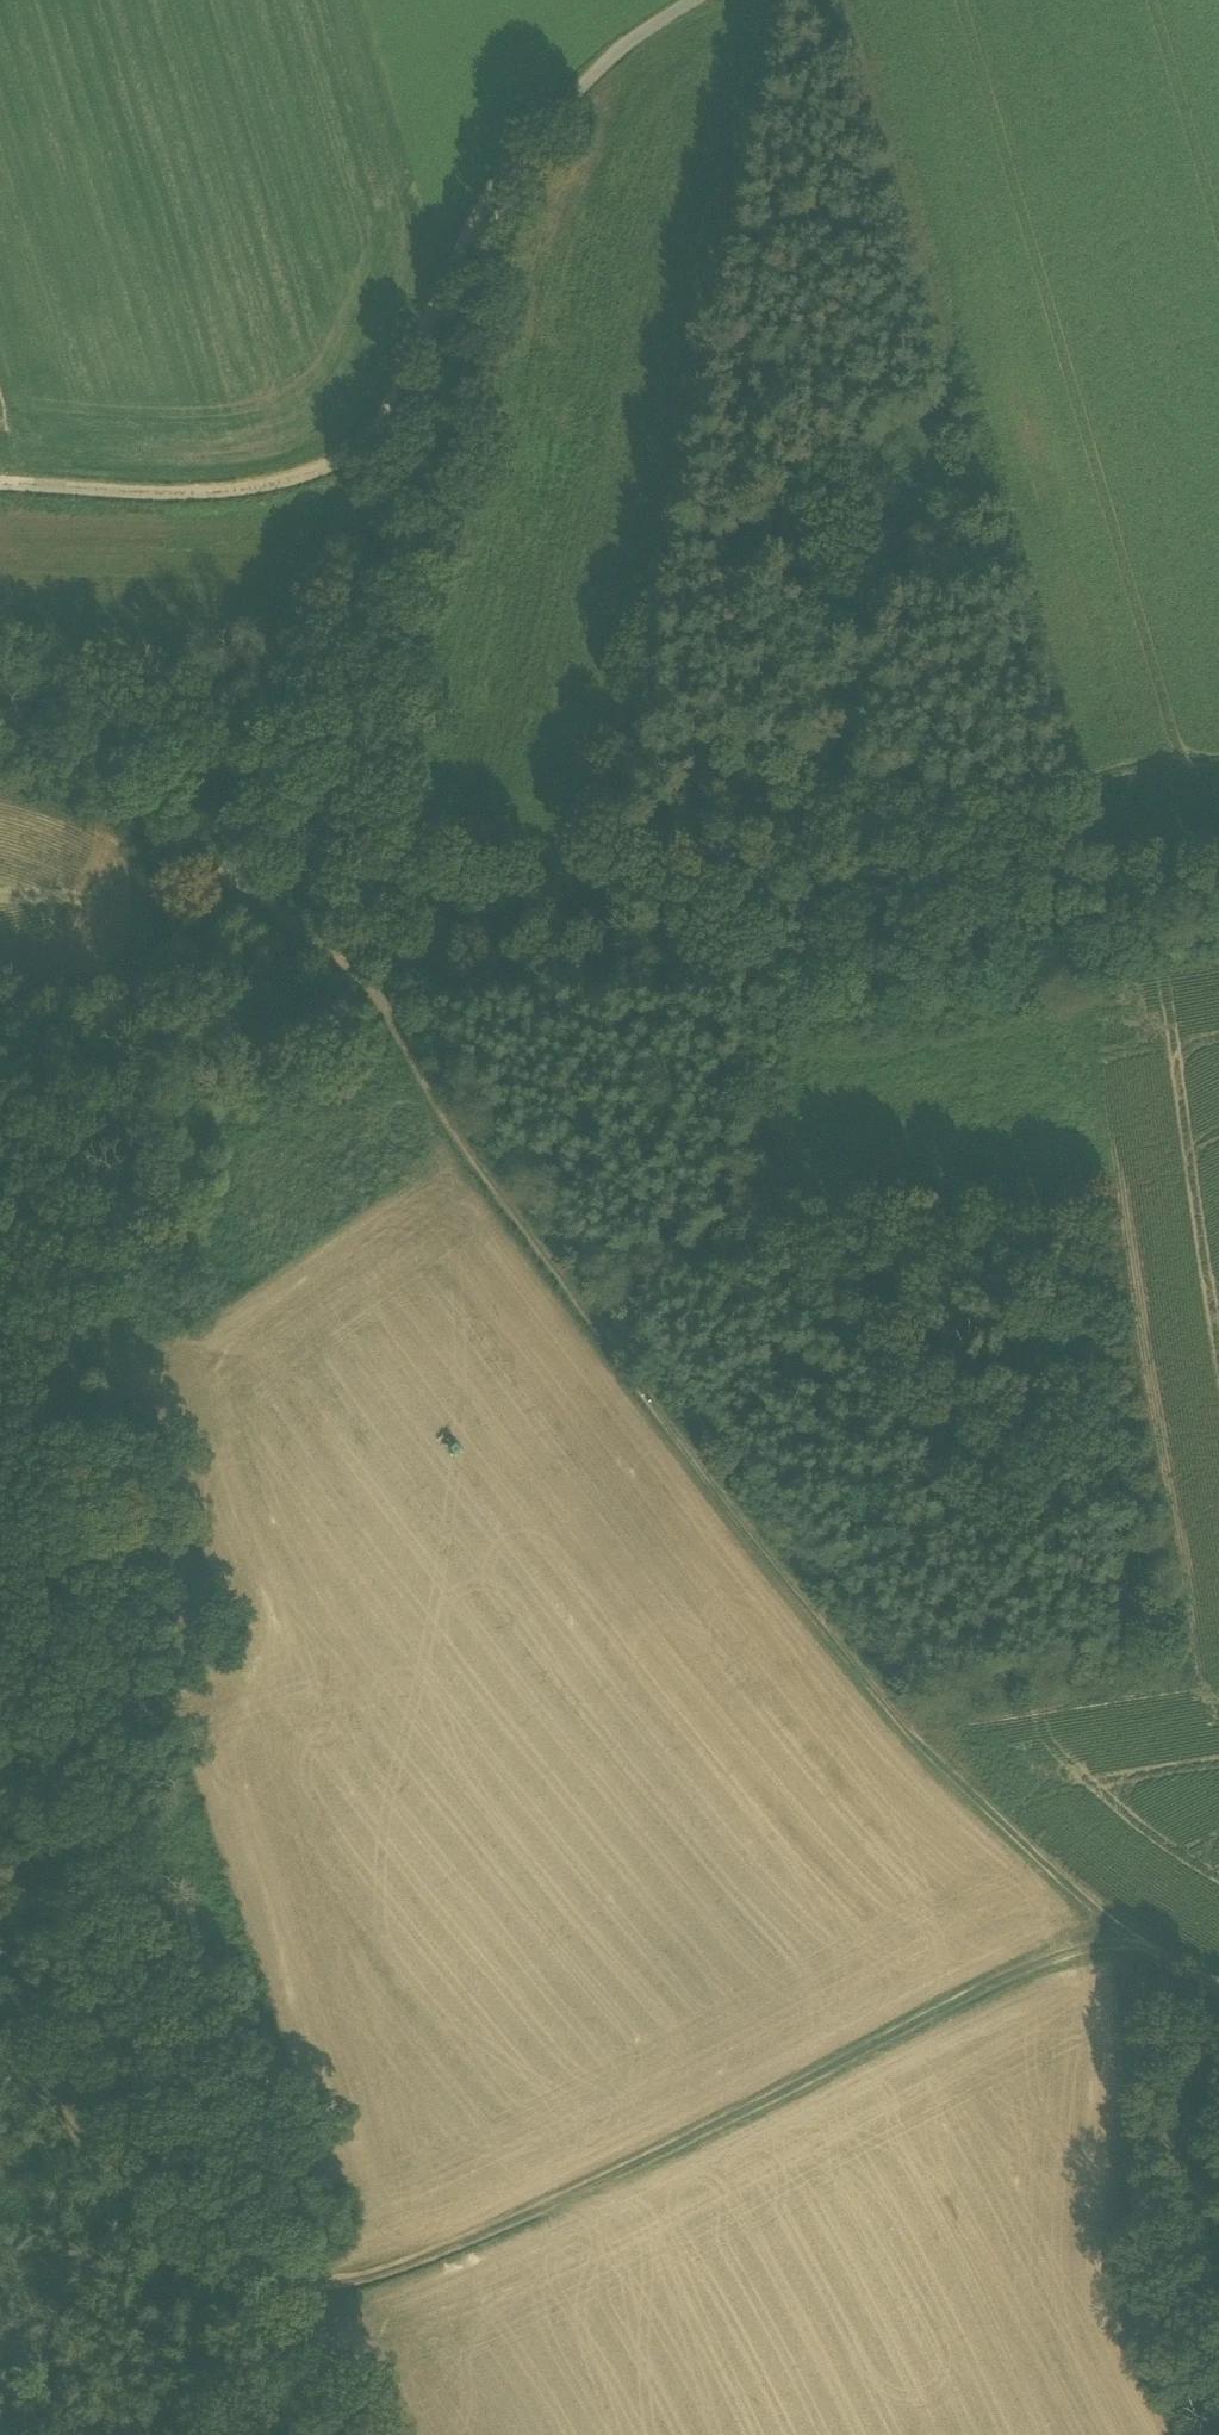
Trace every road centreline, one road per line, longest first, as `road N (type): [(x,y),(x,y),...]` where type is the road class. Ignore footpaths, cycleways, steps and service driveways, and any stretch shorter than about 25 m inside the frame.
road 1 (track): [(1218,1986),(1048,1881),(964,1797),(870,1686),(666,1402),(572,1297),(442,1116),(395,988),(229,867)]
road 2 (track): [(1139,1941),(1072,1952),(993,1979),(759,2109),(522,2217),(353,2283),(302,2281),(135,2194),(0,2056)]
road 3 (track): [(229,867),(263,830),(406,554),(445,454),(507,214),(522,188),(518,150)]
road 4 (track): [(518,150),(427,339),(387,402),(311,471),(82,505),(0,508)]
road 5 (track): [(676,0),(595,55),(550,98),(518,150)]
road 6 (track): [(174,955),(72,1007),(0,1028)]

